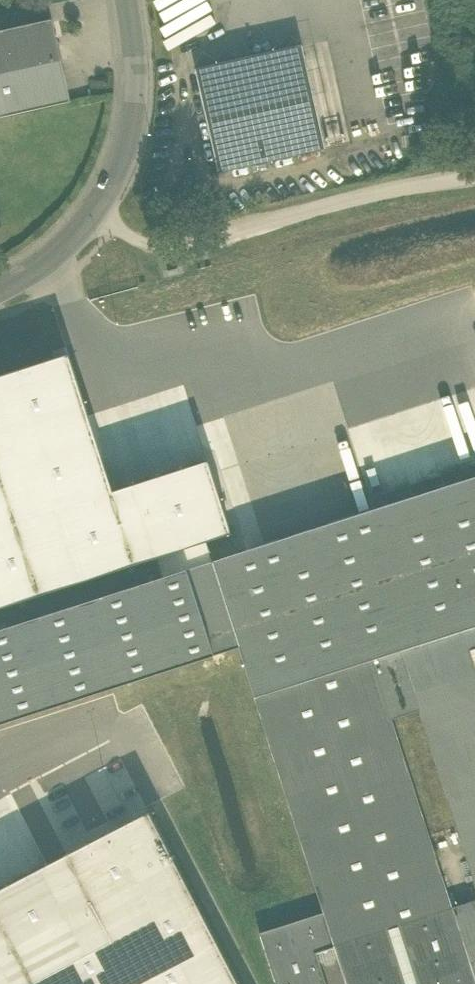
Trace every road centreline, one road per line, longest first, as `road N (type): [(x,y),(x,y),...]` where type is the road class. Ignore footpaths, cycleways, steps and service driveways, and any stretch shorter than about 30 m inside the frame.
road 1 (track): [(474,175),(165,250),(95,215)]
road 2 (residential): [(125,0),(137,101),(95,215),(59,257)]

